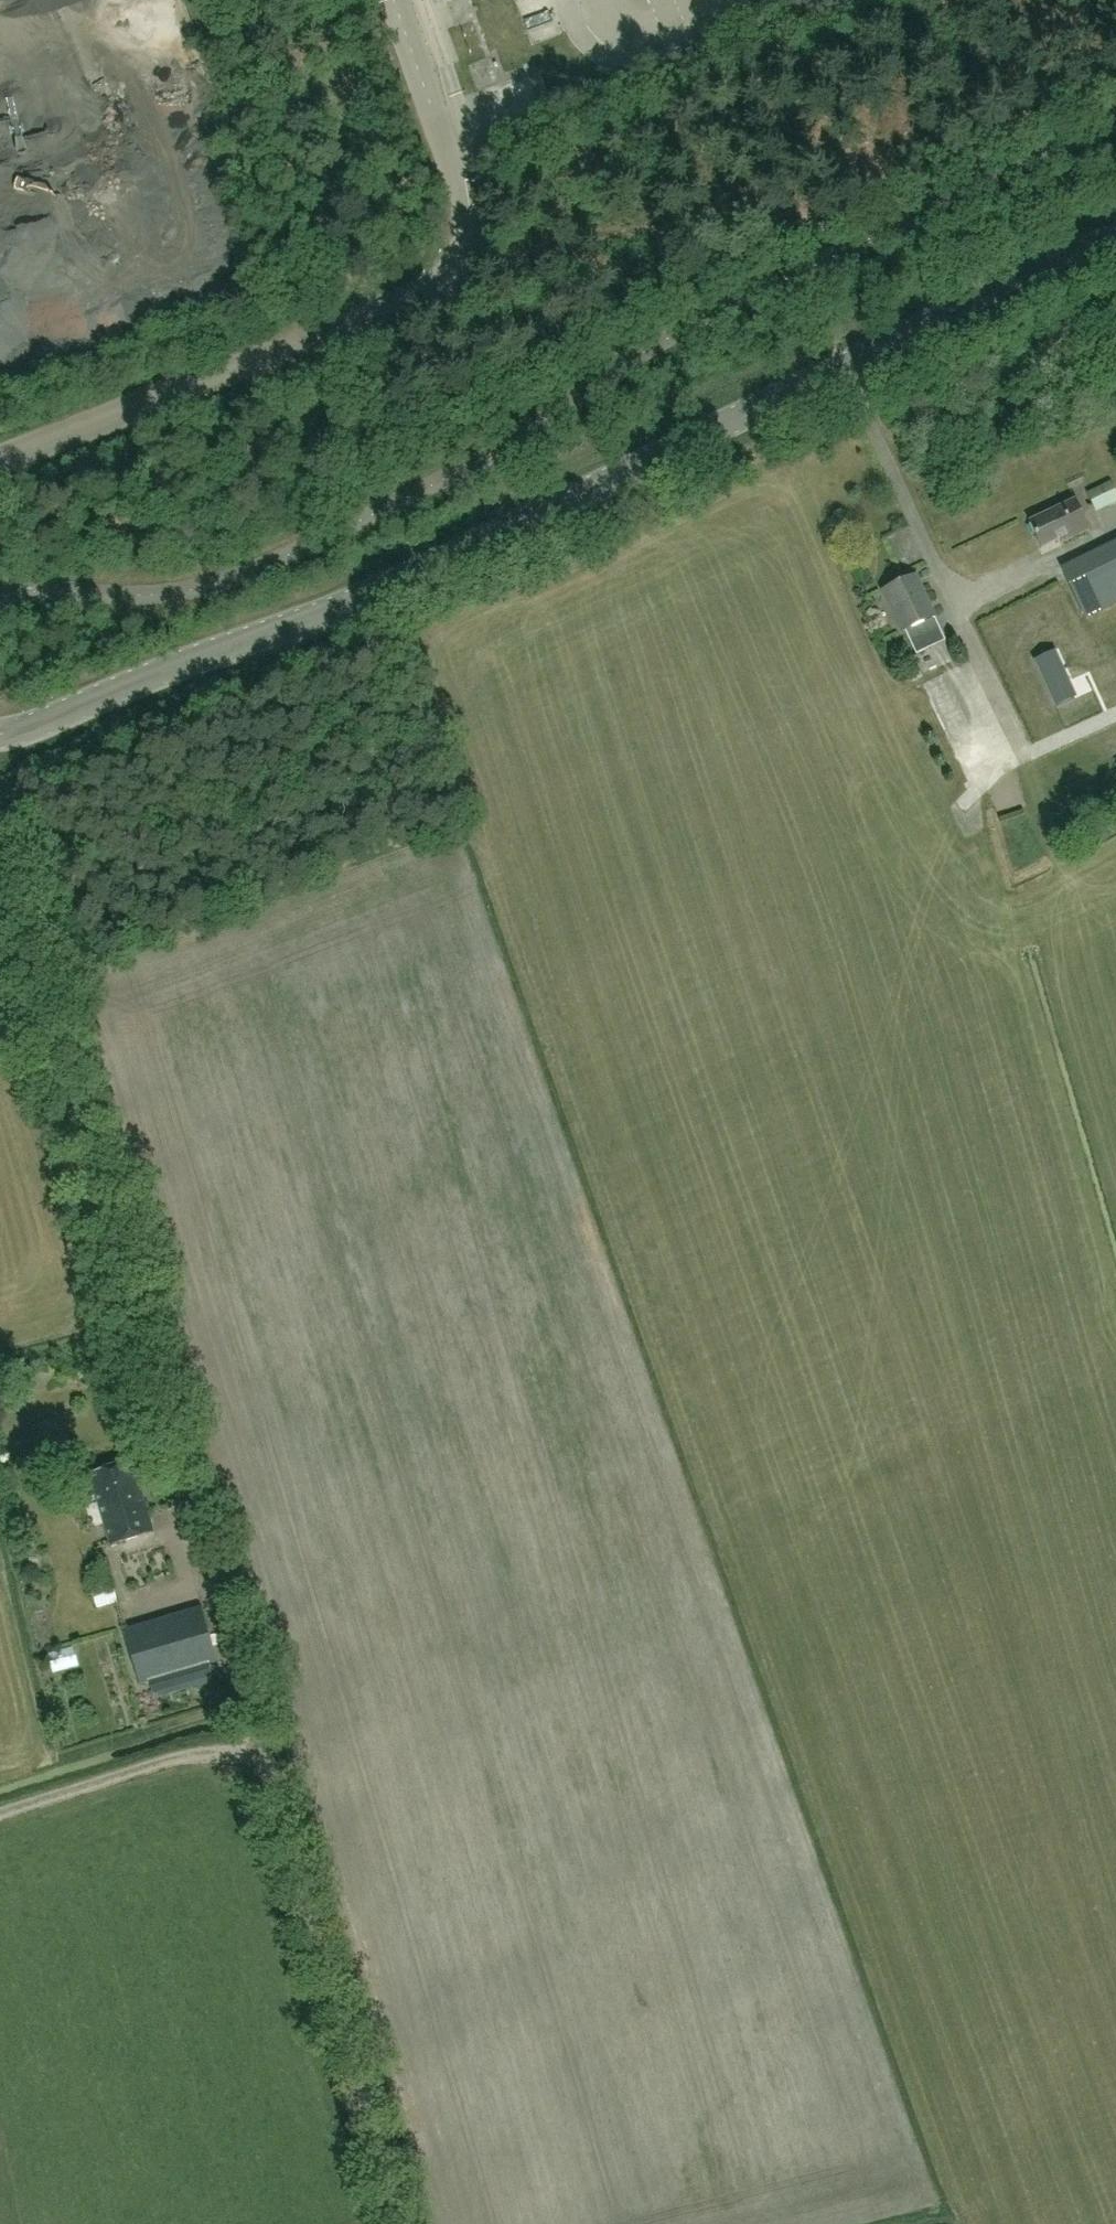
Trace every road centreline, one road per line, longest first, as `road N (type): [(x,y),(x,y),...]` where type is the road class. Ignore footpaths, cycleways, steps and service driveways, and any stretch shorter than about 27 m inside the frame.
road 1 (tertiary): [(0,734),(33,730),(341,607),(1115,241)]
road 2 (track): [(409,2223),(267,1752)]

